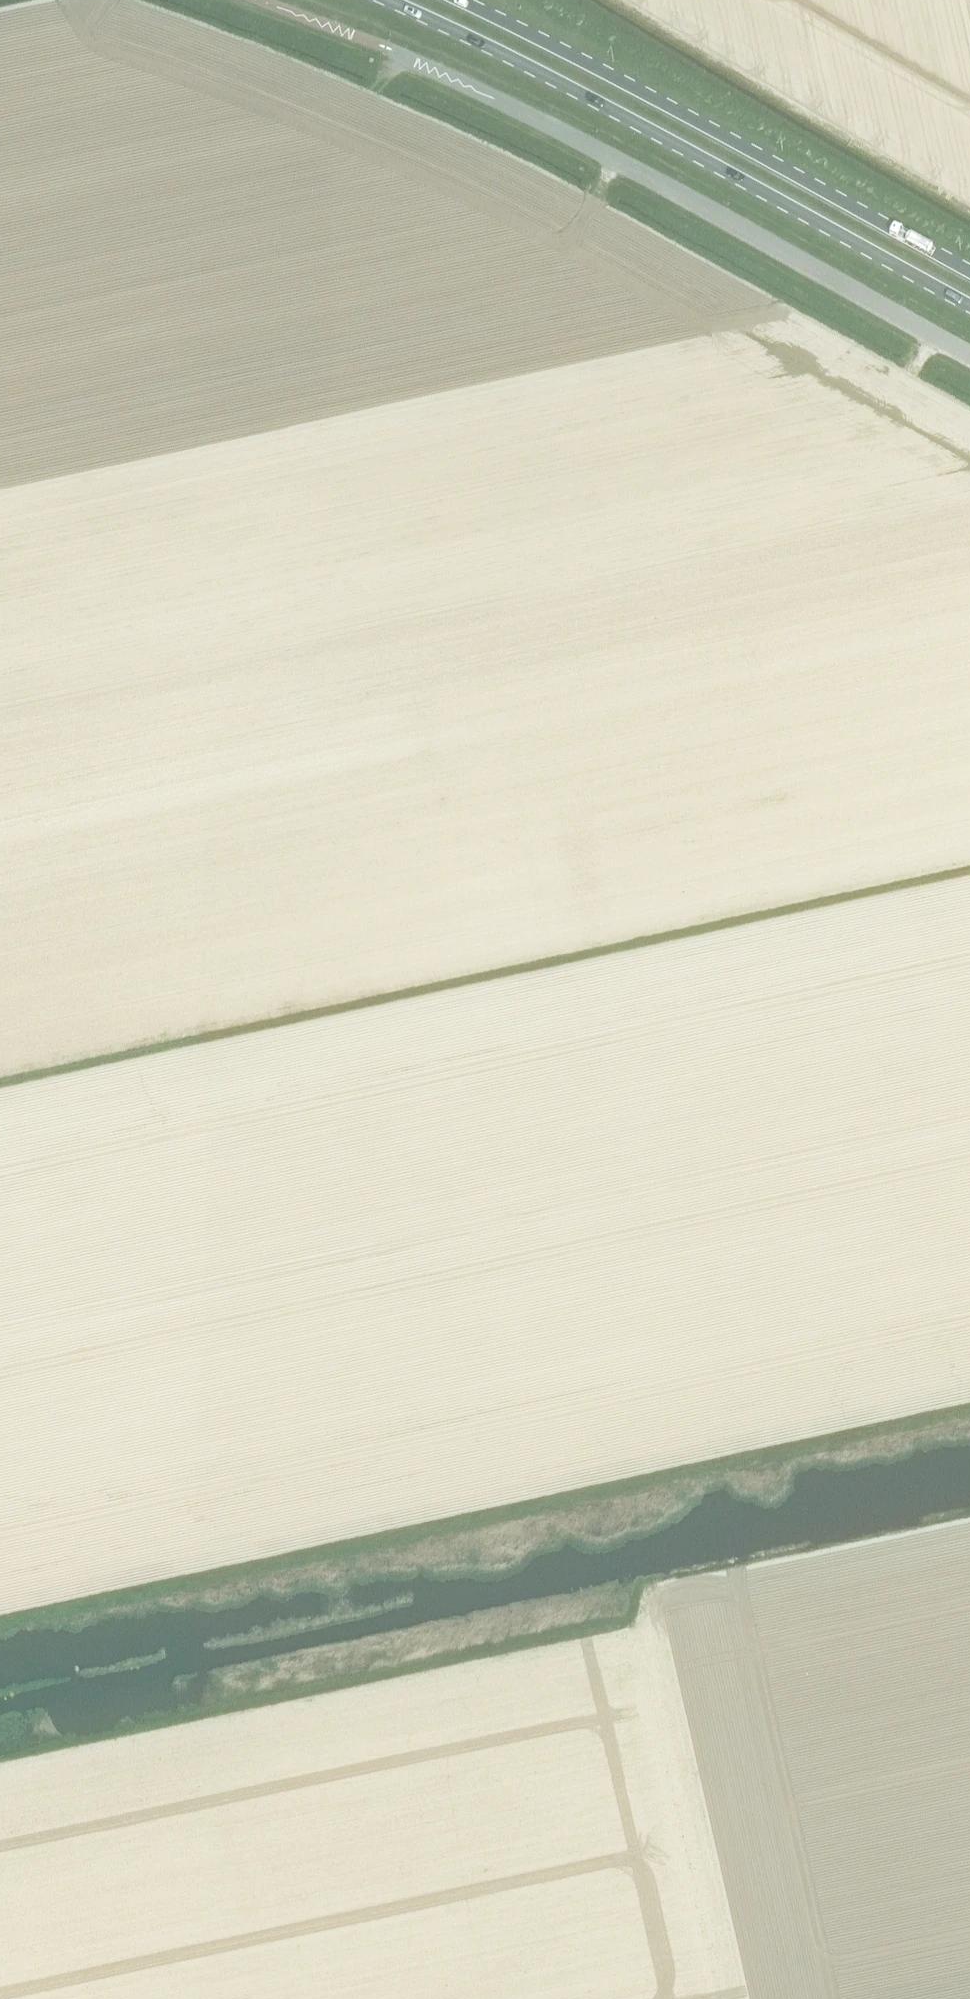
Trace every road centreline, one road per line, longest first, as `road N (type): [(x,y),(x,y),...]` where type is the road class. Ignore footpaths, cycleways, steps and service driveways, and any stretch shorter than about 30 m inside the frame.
road 1 (unclassified): [(969,356),(503,102),(390,49)]
road 2 (primary): [(390,0),(531,67),(969,305)]
road 3 (primary): [(969,273),(462,0)]

